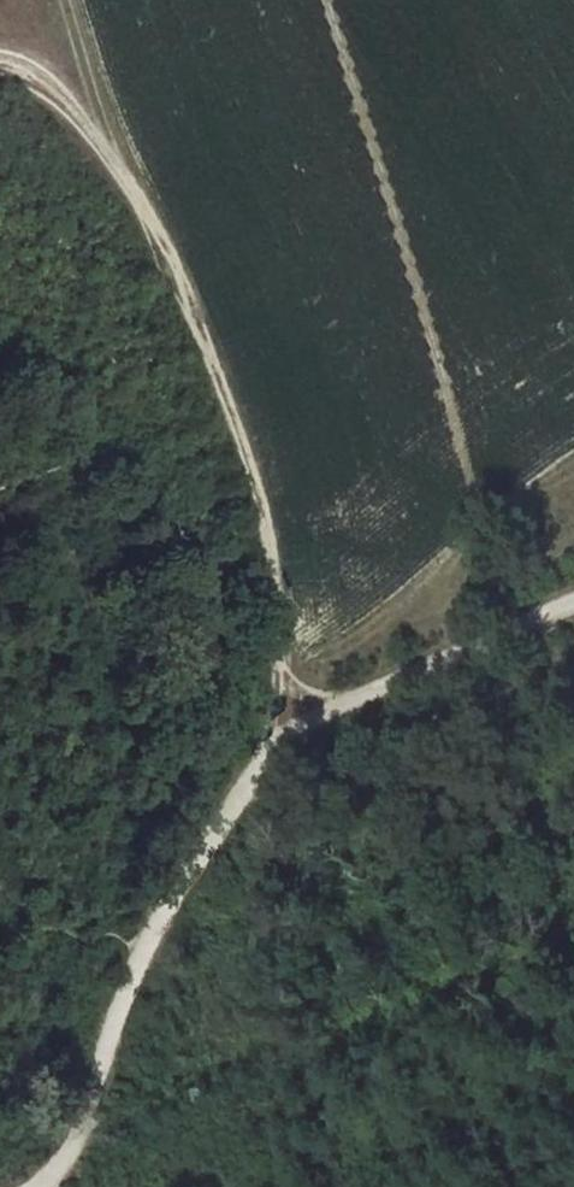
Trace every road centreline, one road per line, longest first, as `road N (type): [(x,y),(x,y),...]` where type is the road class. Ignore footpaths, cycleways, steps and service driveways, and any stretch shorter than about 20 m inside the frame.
road 1 (track): [(277,672),(277,575),(256,486),(166,243),(70,106),(0,60)]
road 2 (track): [(47,1182),(573,938)]
road 3 (track): [(291,739),(206,839),(150,934),(83,1129),(47,1182)]
road 4 (track): [(573,477),(467,537),(327,654),(277,672)]
road 5 (track): [(573,604),(373,691),(291,739)]

